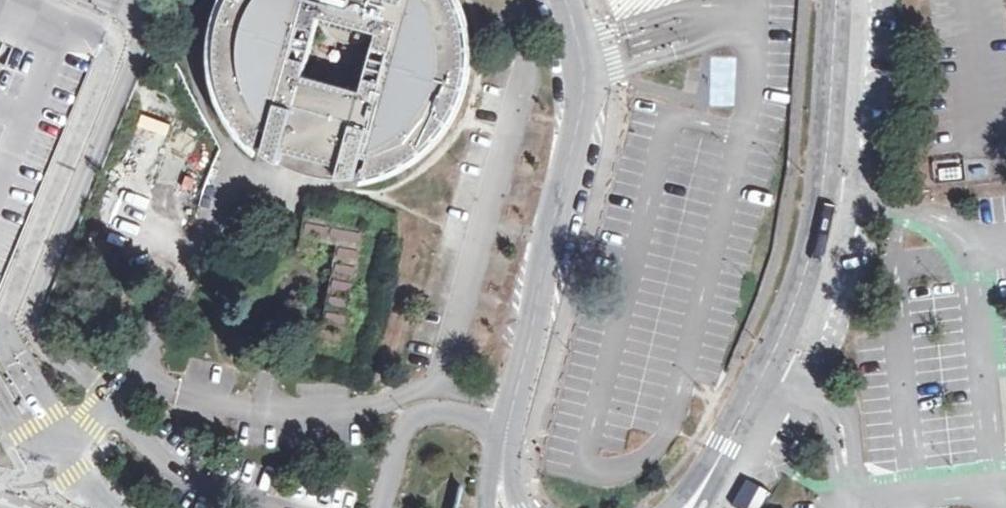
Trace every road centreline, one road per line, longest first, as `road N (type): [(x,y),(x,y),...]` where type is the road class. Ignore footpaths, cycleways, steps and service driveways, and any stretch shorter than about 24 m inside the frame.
road 1 (unclassified): [(727,448),(813,238),(834,0)]
road 2 (unclassified): [(565,0),(585,83),(504,441)]

